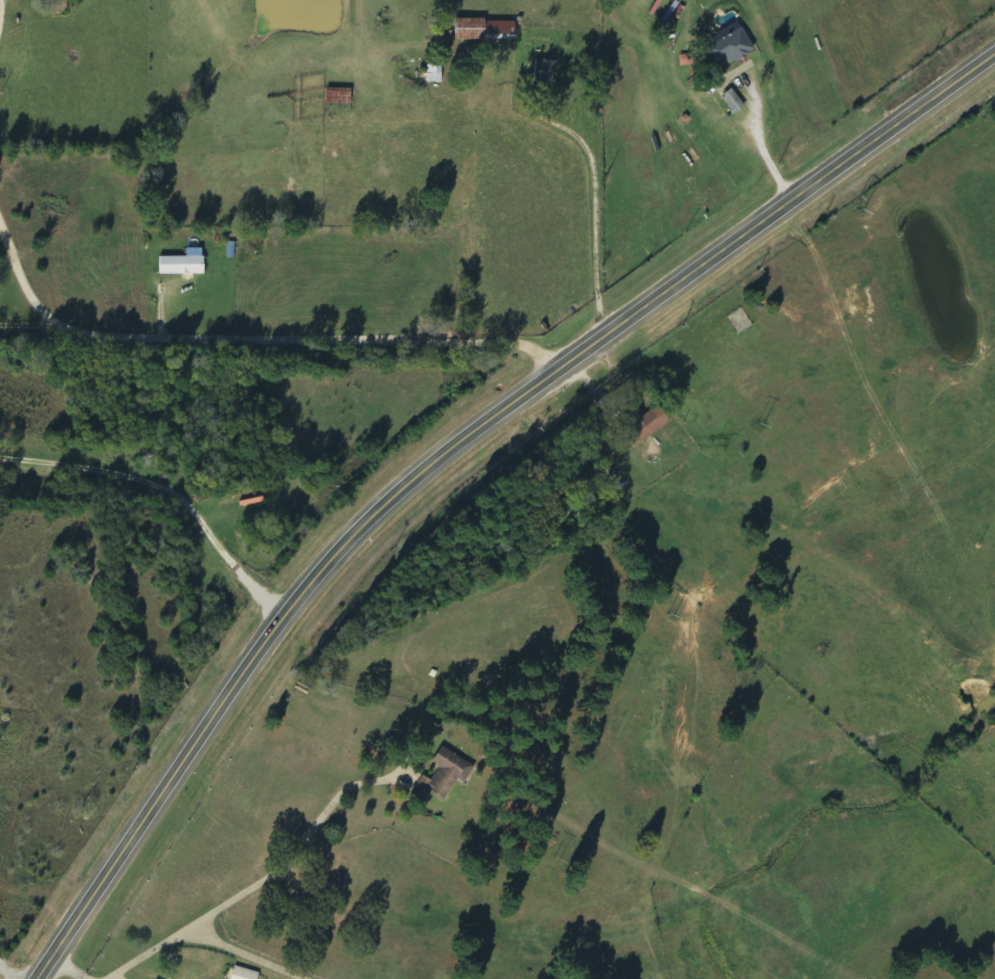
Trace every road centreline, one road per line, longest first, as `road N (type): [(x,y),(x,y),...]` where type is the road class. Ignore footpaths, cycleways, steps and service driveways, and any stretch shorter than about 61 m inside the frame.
road 1 (primary): [(994,55),(410,477),(333,557),(258,654),(39,978)]
road 2 (residential): [(0,234),(28,298),(46,319),(82,336),(522,342),(560,369)]

